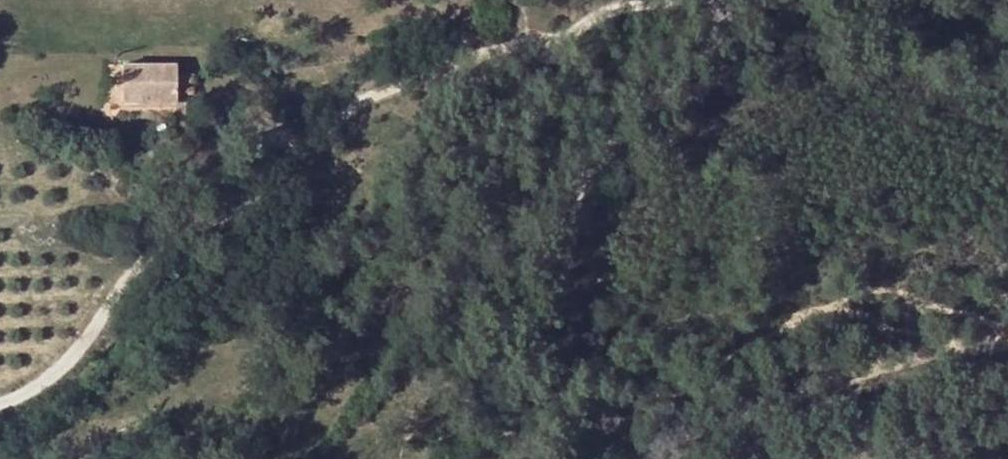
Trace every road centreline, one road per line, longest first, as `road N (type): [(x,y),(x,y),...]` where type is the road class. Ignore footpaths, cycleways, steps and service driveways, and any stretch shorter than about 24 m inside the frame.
road 1 (track): [(1007,351),(926,355),(660,438),(621,406),(594,358),(587,268),(503,152),(410,83)]
road 2 (track): [(126,274),(214,181),(369,94),(410,83),(446,58),(531,40),(615,7),(668,0)]
road 3 (track): [(738,0),(741,35),(600,154),(583,214),(587,268)]
road 4 (unclassified): [(126,274),(49,384),(0,402)]

